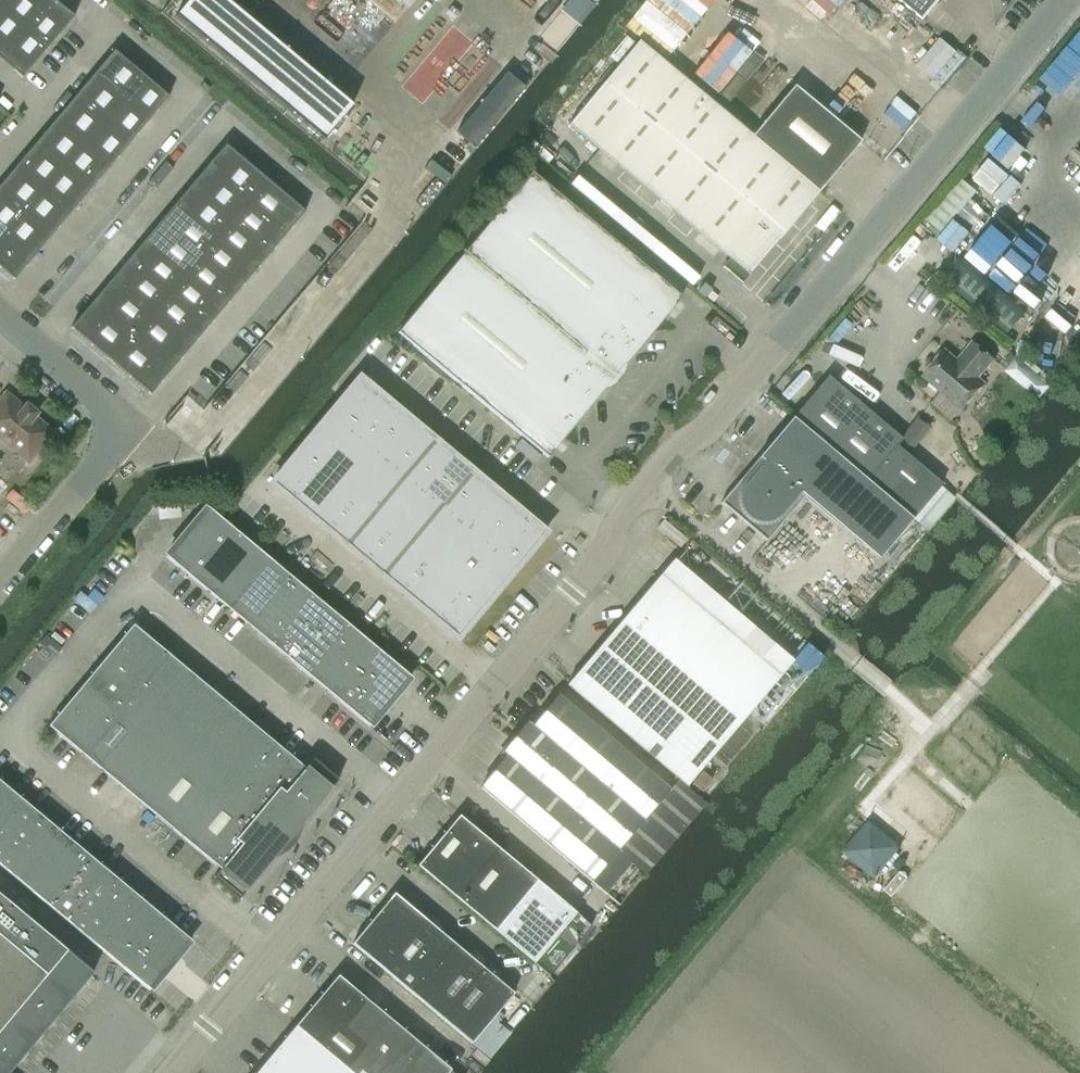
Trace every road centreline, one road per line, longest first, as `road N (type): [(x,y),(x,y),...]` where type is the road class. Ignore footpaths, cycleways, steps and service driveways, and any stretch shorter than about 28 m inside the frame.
road 1 (unclassified): [(167,1072),(1059,0)]
road 2 (unclassified): [(0,583),(122,434),(88,389),(0,313)]

